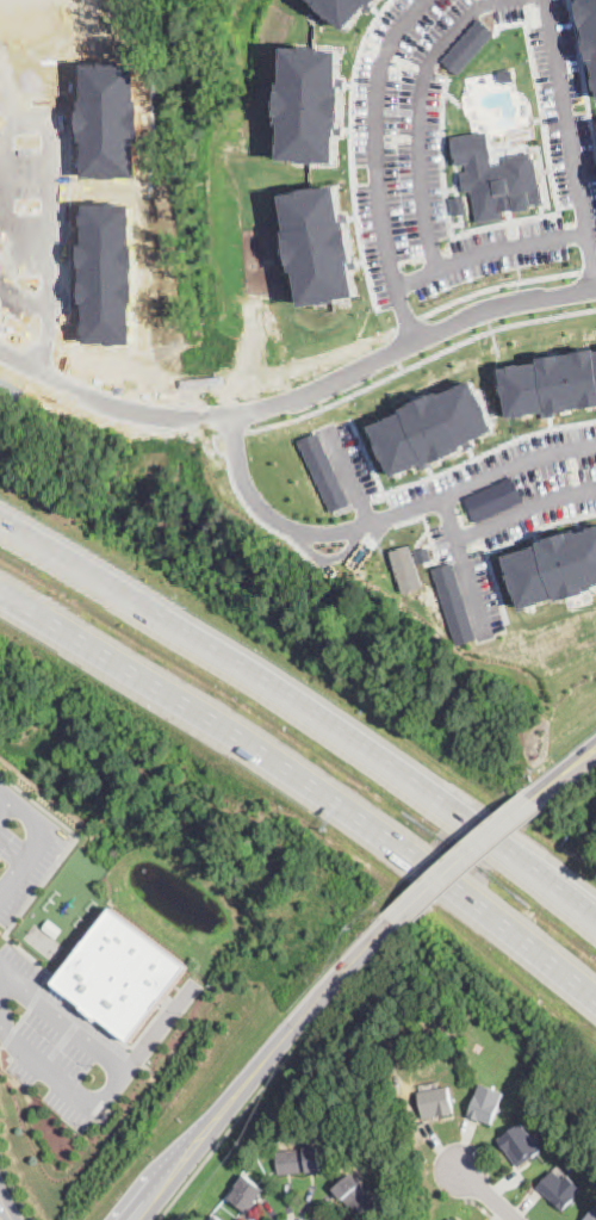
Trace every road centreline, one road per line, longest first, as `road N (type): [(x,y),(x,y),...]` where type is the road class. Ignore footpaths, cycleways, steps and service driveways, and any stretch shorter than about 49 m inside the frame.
road 1 (motorway): [(0,591),(63,624),(333,803),(595,1003)]
road 2 (motorway): [(595,908),(368,739),(95,569),(0,522)]
road 3 (residential): [(595,285),(470,314),(294,402),(232,417),(160,415)]
road 4 (residential): [(232,417),(249,493),(305,534),(372,525),(503,470),(595,444)]
road 5 (secondary): [(387,927),(130,1219)]
road 6 (residential): [(416,339),(380,211),(377,85),(393,37),(428,0)]
road 7 (residential): [(49,372),(56,287),(41,47)]
road 8 (residential): [(547,0),(595,279)]
road 9 (secondary): [(545,789),(387,927)]
road 10 (residential): [(398,291),(461,258),(589,234)]
road 11 (residential): [(440,497),(455,539),(595,487)]

